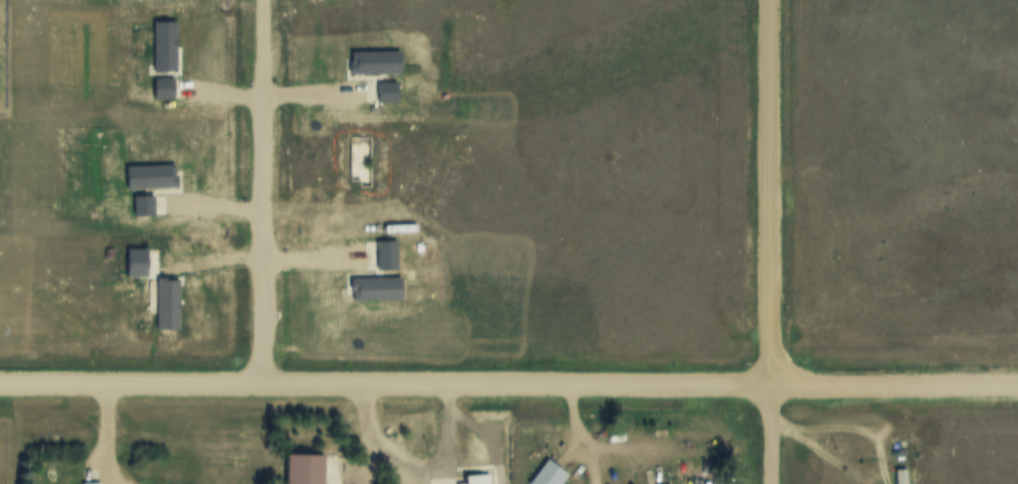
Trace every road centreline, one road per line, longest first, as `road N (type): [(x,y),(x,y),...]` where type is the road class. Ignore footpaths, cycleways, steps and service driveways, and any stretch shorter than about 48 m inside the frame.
road 1 (residential): [(1017,384),(0,381)]
road 2 (residential): [(770,0),(769,483)]
road 3 (residential): [(253,383),(254,0)]

